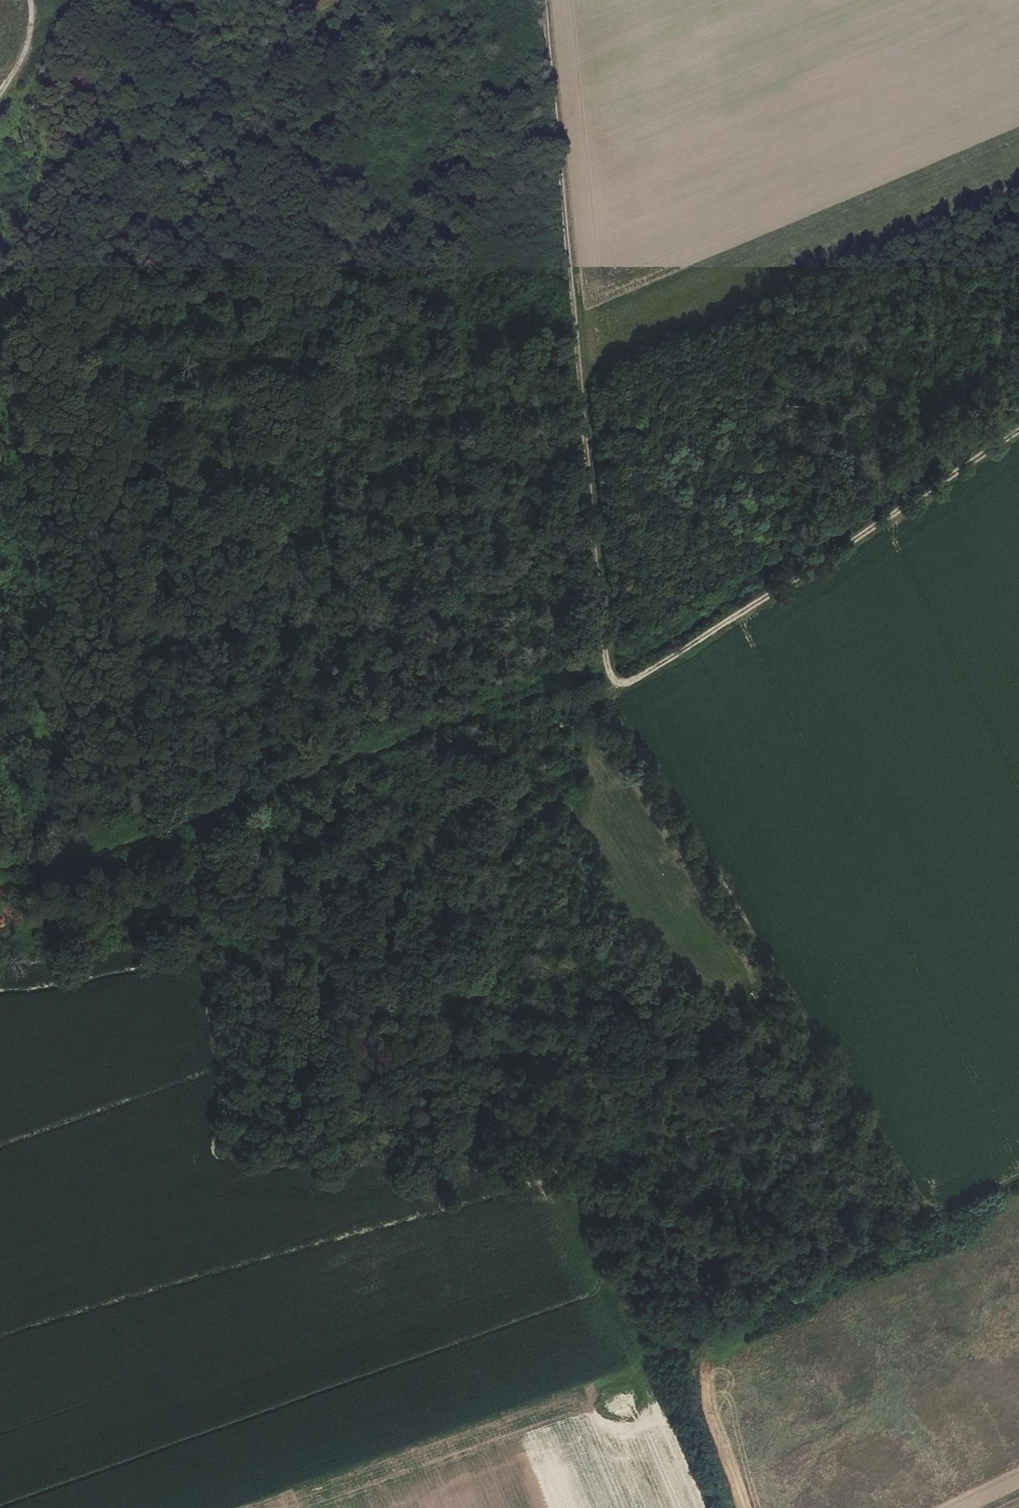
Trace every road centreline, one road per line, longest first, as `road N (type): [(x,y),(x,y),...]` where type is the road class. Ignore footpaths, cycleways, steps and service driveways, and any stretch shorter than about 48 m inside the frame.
road 1 (track): [(541,0),(611,686),(1018,424)]
road 2 (track): [(611,686),(194,839),(70,875),(0,880)]

